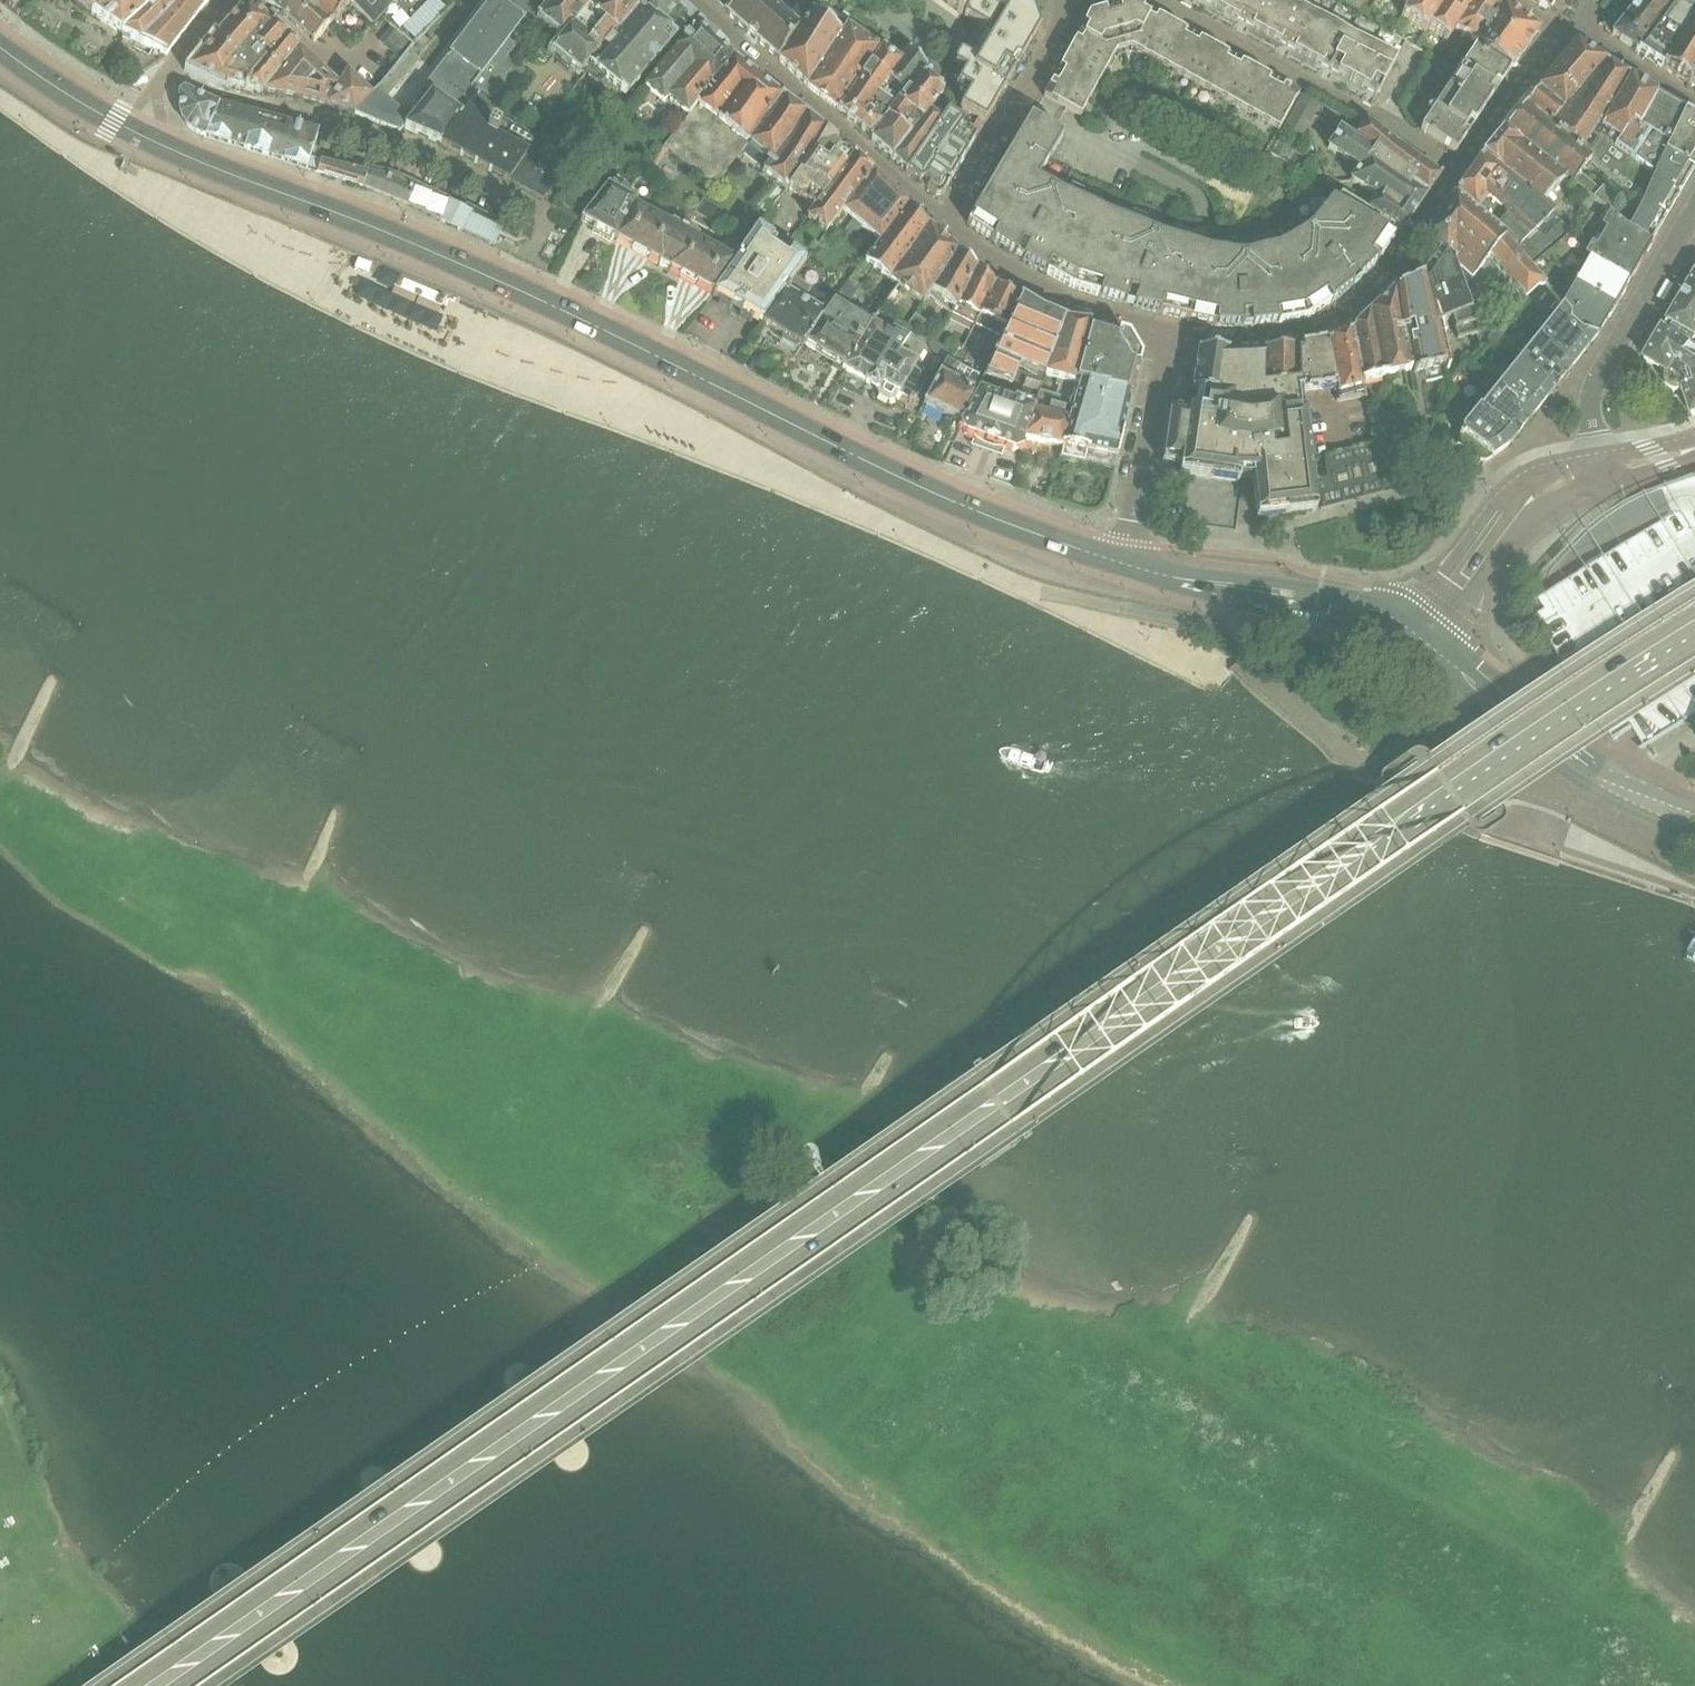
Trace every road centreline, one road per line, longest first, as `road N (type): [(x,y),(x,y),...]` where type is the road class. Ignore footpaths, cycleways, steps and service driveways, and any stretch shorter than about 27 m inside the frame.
road 1 (primary): [(153,1685),(1452,790),(1694,632)]
road 2 (tertiary): [(1127,565),(916,487),(517,289),(134,131)]
road 3 (track): [(1507,1685),(878,1335),(844,1307),(812,1166)]
road 4 (residential): [(170,73),(229,97),(405,142),(539,212)]
road 5 (residential): [(1167,332),(1242,337),(1322,324),(1368,288),(1461,169)]
road 6 (residential): [(1461,169),(1162,0)]
road 7 (tertiary): [(1416,639),(1564,768),(1650,819),(1694,835)]
road 8 (residential): [(942,222),(695,0)]
road 9 (tertiary): [(1694,807),(1613,774),(1476,672),(1416,639)]
road 10 (tertiary): [(1416,639),(1376,616),(1127,565)]
road 11 (tertiary): [(1416,639),(1533,496),(1604,470)]
road 12 (residential): [(1065,0),(1056,38),(942,222)]
road 13 (residential): [(1167,332),(1043,293),(942,222)]
road 14 (residential): [(1604,470),(1592,406),(1597,380),(1678,242)]
road 15 (residential): [(1127,565),(1167,332)]
road 16 (residential): [(252,0),(332,69),(383,26)]
road 17 (residential): [(1461,169),(1564,34)]
road 18 (tertiary): [(134,131),(0,49)]
road 19 (residential): [(1576,28),(1694,102)]

